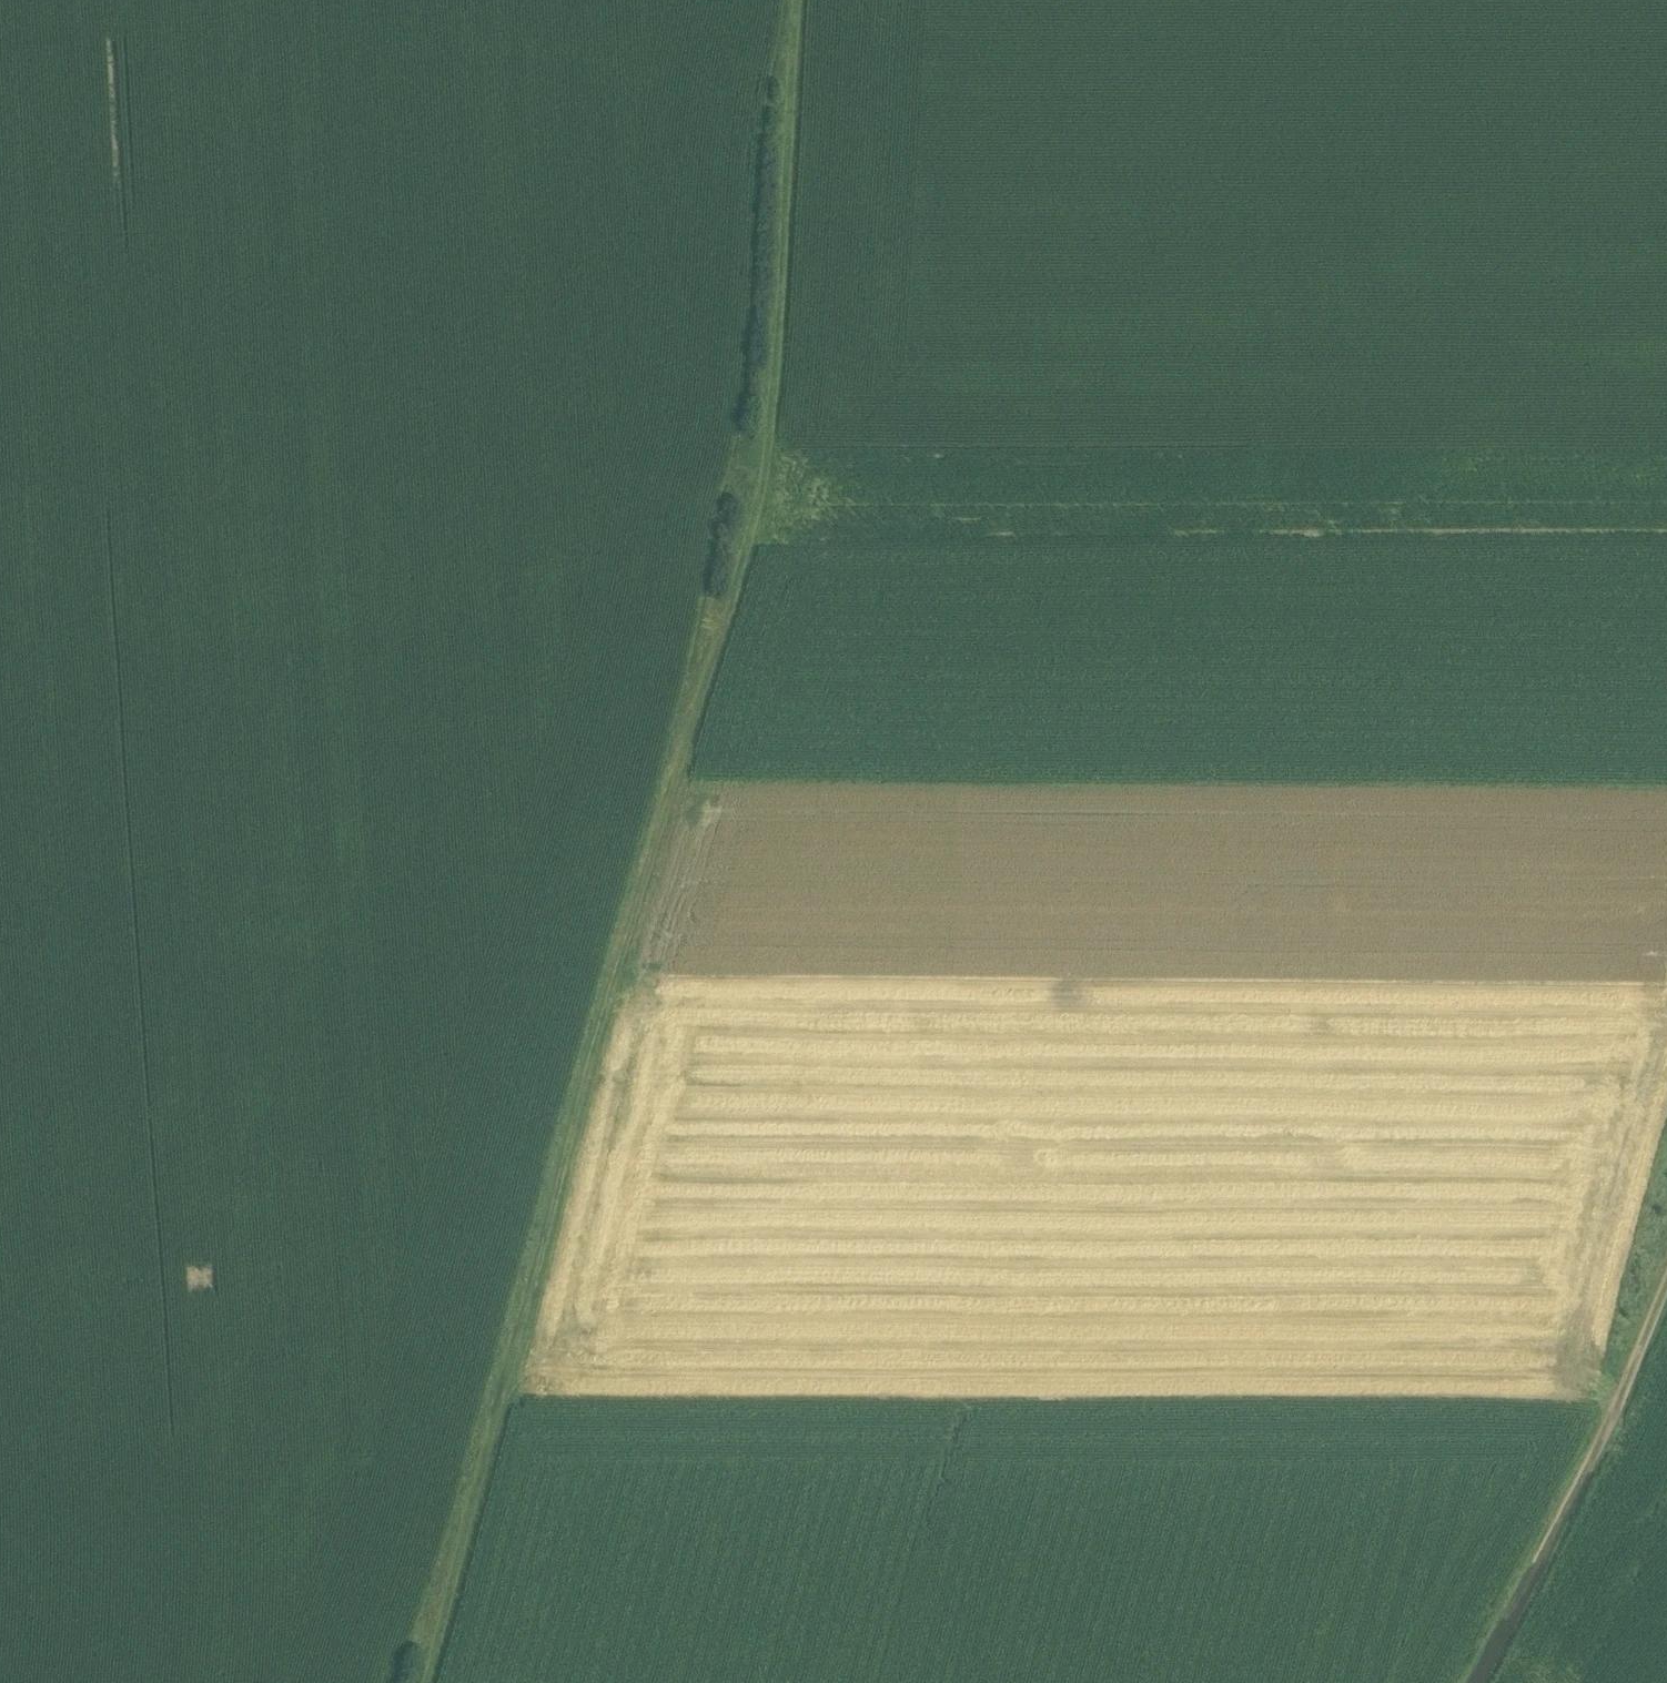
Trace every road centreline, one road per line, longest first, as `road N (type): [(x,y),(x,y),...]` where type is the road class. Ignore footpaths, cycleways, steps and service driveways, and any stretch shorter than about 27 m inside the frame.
road 1 (track): [(807,0),(791,341),(453,1546),(424,1682)]

